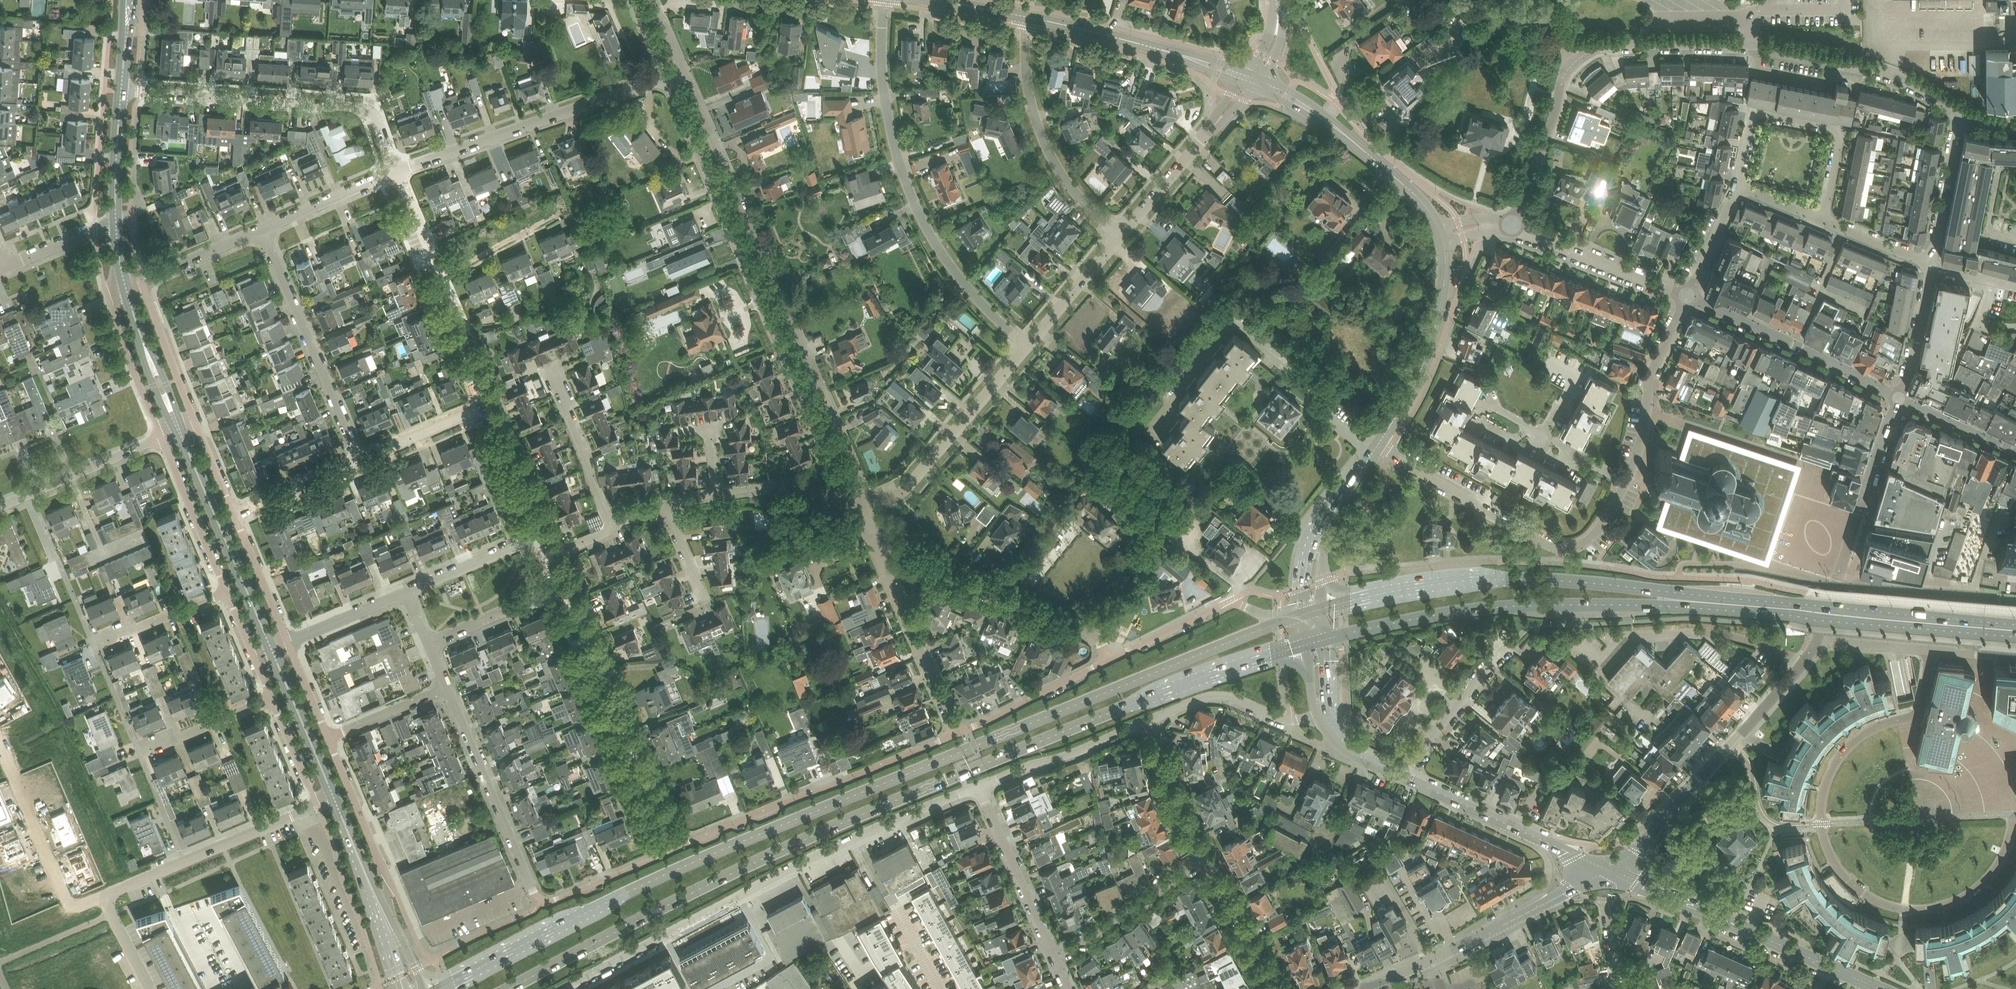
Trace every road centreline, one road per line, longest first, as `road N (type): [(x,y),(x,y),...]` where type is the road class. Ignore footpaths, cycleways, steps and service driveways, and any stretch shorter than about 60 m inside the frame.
road 1 (primary): [(1282,622),(849,794),(601,906),(443,988)]
road 2 (primary): [(505,988),(779,848),(1305,643)]
road 3 (unclassified): [(1513,225),(1563,77),(1599,48),(1750,45),(1883,72),(1962,112)]
road 4 (unclassified): [(1930,648),(1917,712),(1864,732),(1829,773),(1820,813),(1833,860),(1882,902),(1937,907),(1994,872),(2015,814)]
road 5 (residential): [(1688,295),(1650,377),(1644,435),(1626,482),(1609,516),(1577,547),(1547,545),(1385,451)]
road 6 (residential): [(862,506),(861,475),(683,71)]
road 7 (residential): [(666,78),(841,482),(862,506)]
road 8 (unclassified): [(1020,344),(942,258),(910,197),(883,92),(885,0)]
road 9 (primary): [(1683,600),(1559,578),(1487,579),(1324,608)]
road 10 (unclassified): [(653,940),(800,863),(980,789)]
road 11 (primary): [(1326,637),(1538,603),(1683,600)]
road 12 (primary): [(2015,625),(1683,600)]
road 13 (residential): [(395,173),(378,120),(359,106),(122,91)]
road 14 (residential): [(957,734),(677,846)]
road 15 (tertiary): [(1871,984),(1607,870)]
road 16 (residential): [(395,173),(666,78)]
road 17 (residential): [(677,846),(576,602),(562,593)]
road 18 (residential): [(1109,660),(1086,629),(871,538)]
road 19 (residential): [(490,405),(395,173)]
road 20 (unclassified): [(360,459),(261,230)]
road 21 (unclassified): [(1734,182),(1756,111),(1836,127),(1824,219)]
road 22 (unclassified): [(1114,235),(1061,173),(1033,113),(1025,84),(1026,17)]
road 23 (secondary): [(271,649),(179,429)]
road 24 (unclassified): [(540,905),(445,688)]
road 25 (unclassified): [(1900,398),(1688,295)]
road 26 (residential): [(318,805),(110,900)]
road 27 (residential): [(862,506),(937,445),(1020,344)]
road 28 (tertiary): [(1607,870),(1400,776)]
road 29 (tertiary): [(1378,445),(1424,361),(1446,281),(1444,244)]
road 30 (residential): [(957,734),(871,538)]
road 31 (residential): [(0,748),(73,904),(110,900)]
road 32 (unclassified): [(1432,961),(1607,870)]
road 33 (residential): [(1836,582),(1900,398)]
road 34 (unclassified): [(381,915),(390,881),(329,738)]
road 35 (unclassified): [(1688,295),(1513,225)]
road 36 (unclassified): [(1607,870),(1635,851),(1738,737)]
road 37 (residential): [(1054,961),(980,789)]
road 38 (tertiary): [(1207,63),(1026,17)]
road 39 (unclassified): [(980,789),(1152,718)]
road 40 (residential): [(1054,961),(1205,856)]
road 41 (tertiary): [(1438,225),(1367,148),(1310,111)]
road 42 (residential): [(1109,660),(957,734)]
road 43 (residential): [(161,437),(232,590)]
road 44 (secondary): [(334,798),(271,649)]
road 45 (residential): [(1400,776),(1500,651)]
road 46 (unclassified): [(1933,264),(1962,112)]
road 47 (residential): [(1114,235),(1217,121)]
road 48 (secondary): [(126,286),(136,335),(179,429)]
road 49 (secondary): [(179,429),(126,286)]
road 50 (unclassified): [(197,422),(140,281)]
road 51 (residential): [(612,521),(553,382)]
road 52 (residential): [(1152,718),(1226,696),(1295,721)]
road 53 (residential): [(1275,988),(1205,856)]
road 54 (residential): [(677,846),(540,905)]
road 55 (residential): [(717,493),(778,486),(816,502),(862,506)]
road 56 (residential): [(1205,856),(1169,785),(1152,718)]
road 57 (residential): [(97,648),(232,590)]
road 58 (residential): [(140,754),(275,696)]
road 59 (residential): [(27,495),(161,437)]
road 60 (residential): [(261,230),(395,173)]
road 61 (residential): [(703,596),(668,510),(717,493)]
road 62 (residential): [(110,302),(161,437)]
road 63 (residential): [(1020,344),(1114,235)]
road 64 (residential): [(534,537),(539,523),(490,405)]
road 65 (unclassified): [(289,642),(235,510)]
road 66 (residential): [(429,644),(562,593)]
road 67 (residential): [(404,593),(534,537)]
road 68 (residential): [(360,459),(490,405)]
road 69 (residential): [(1233,599),(1109,660)]
road 70 (unclassified): [(1900,398),(1933,264)]
road 71 (residential): [(235,510),(360,459)]
road 72 (residential): [(140,281),(261,230)]
road 73 (secondary): [(115,222),(122,91)]
road 74 (unclassified): [(1900,398),(2015,451)]
road 75 (unclassified): [(445,688),(329,738)]
road 76 (secondary): [(381,915),(334,798)]
road 77 (residential): [(1738,737),(1818,640)]
road 78 (residential): [(289,642),(404,593)]
road 79 (unclassified): [(1688,295),(1734,182)]

